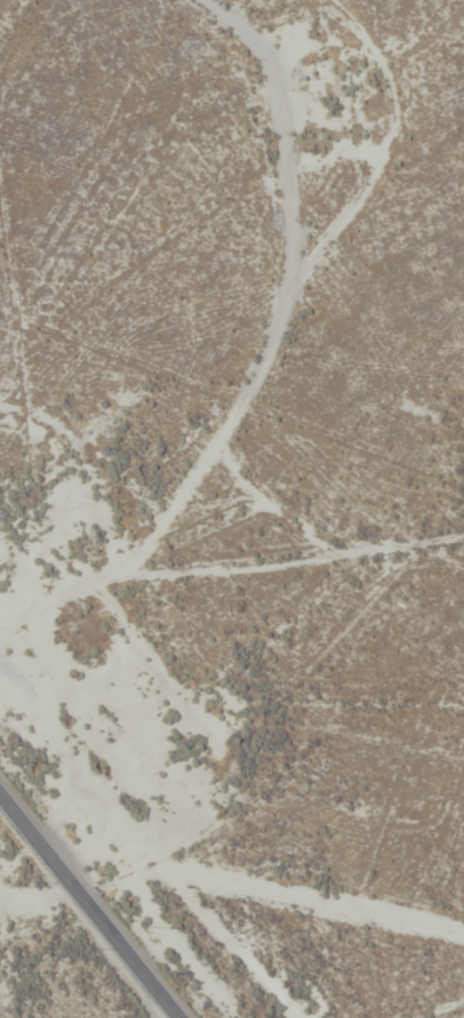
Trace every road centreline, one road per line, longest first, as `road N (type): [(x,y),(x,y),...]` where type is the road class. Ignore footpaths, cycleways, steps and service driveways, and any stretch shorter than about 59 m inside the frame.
road 1 (primary): [(175,1017),(0,800)]

